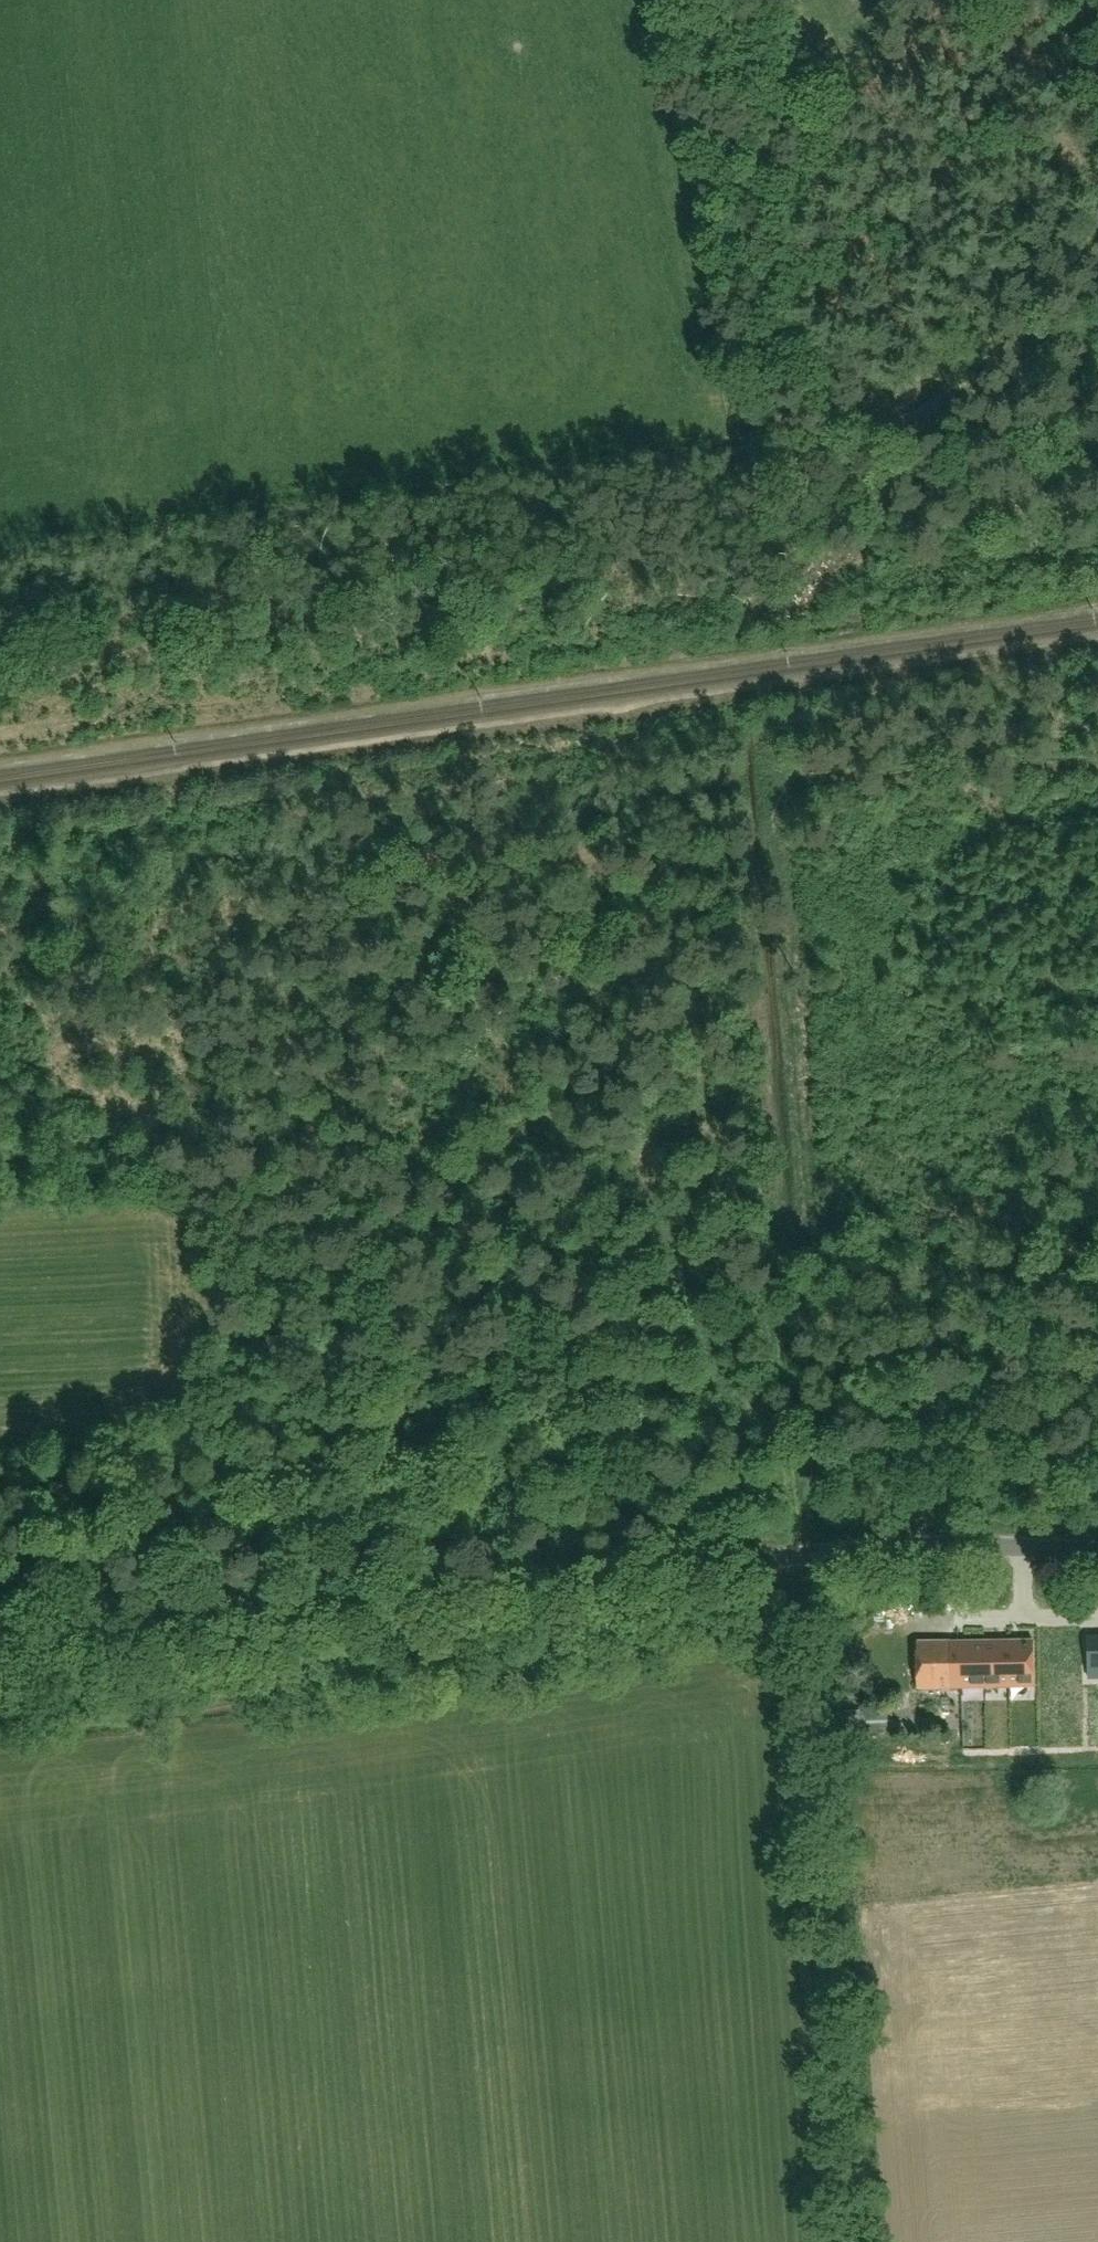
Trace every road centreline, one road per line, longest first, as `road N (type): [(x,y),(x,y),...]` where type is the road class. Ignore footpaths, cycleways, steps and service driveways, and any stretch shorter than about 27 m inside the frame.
road 1 (unclassified): [(0,1664),(852,1551),(935,1544),(1097,1551)]
road 2 (track): [(935,1544),(946,1512),(1072,1370),(1097,1355)]

